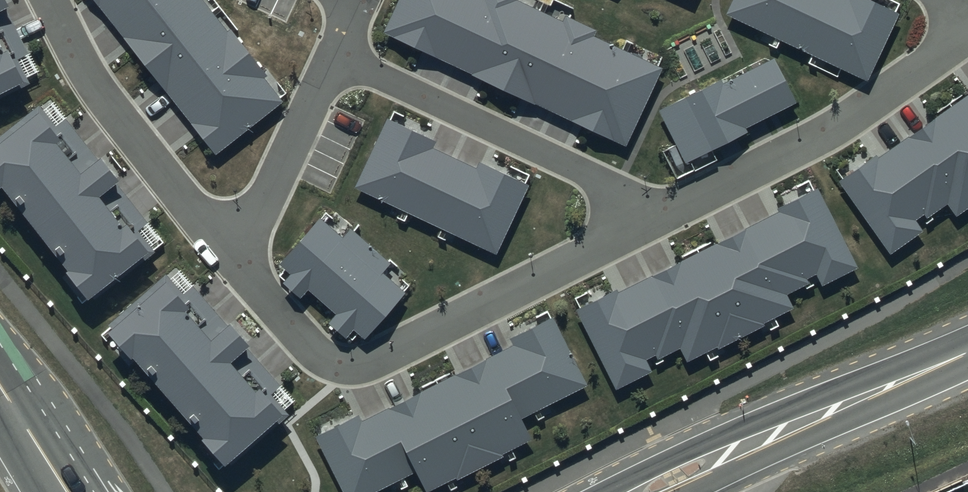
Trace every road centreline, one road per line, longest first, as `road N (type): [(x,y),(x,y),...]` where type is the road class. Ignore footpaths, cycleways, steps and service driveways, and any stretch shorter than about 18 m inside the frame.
road 1 (secondary): [(605,491),(900,368),(964,356)]
road 2 (secondary): [(964,356),(913,391),(695,491)]
road 3 (secondary): [(0,334),(67,413),(118,491)]
road 4 (secondary): [(0,363),(82,491)]

